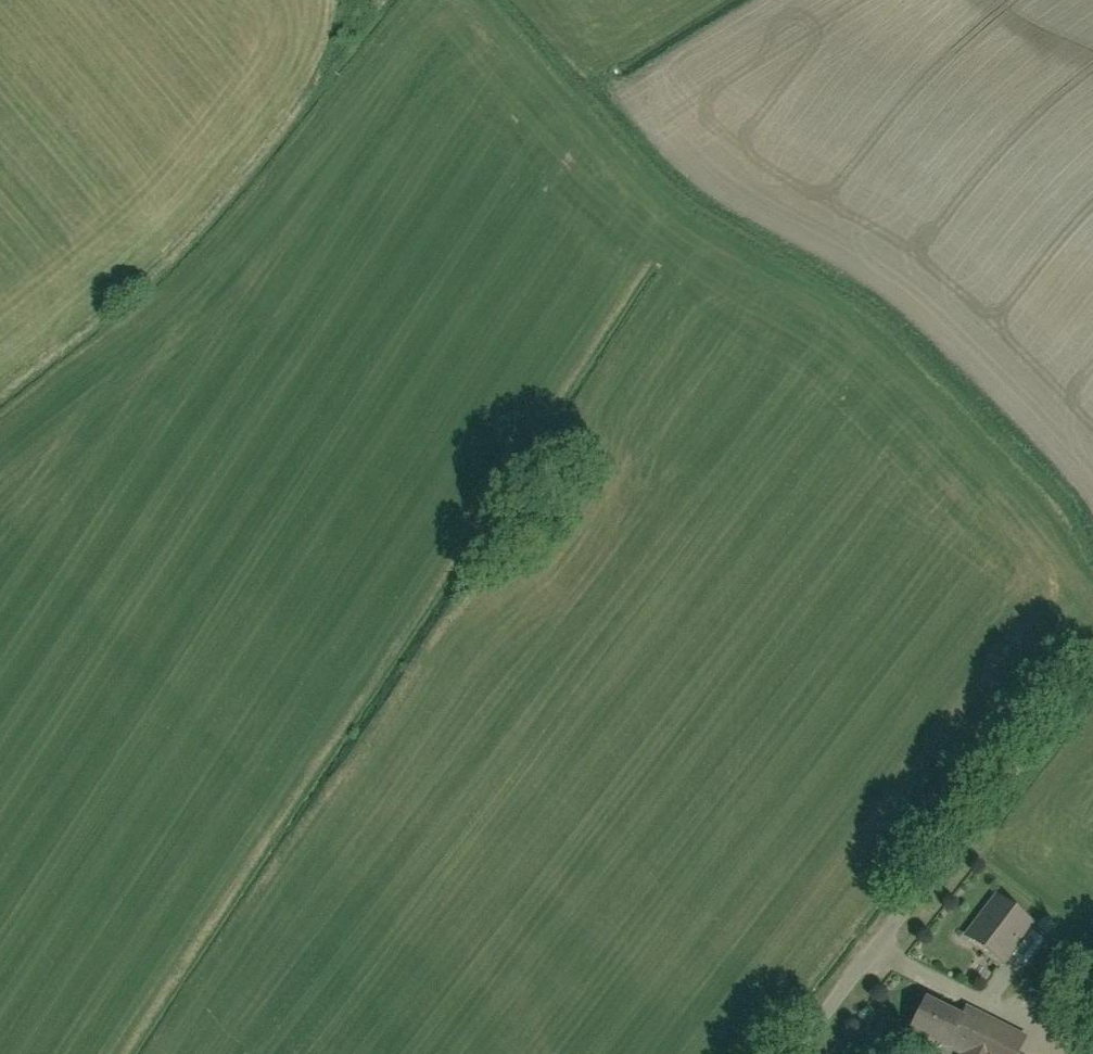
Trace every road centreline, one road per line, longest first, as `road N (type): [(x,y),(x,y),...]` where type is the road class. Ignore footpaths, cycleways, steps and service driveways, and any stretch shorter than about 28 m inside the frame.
road 1 (unclassified): [(793,1053),(1092,666)]

